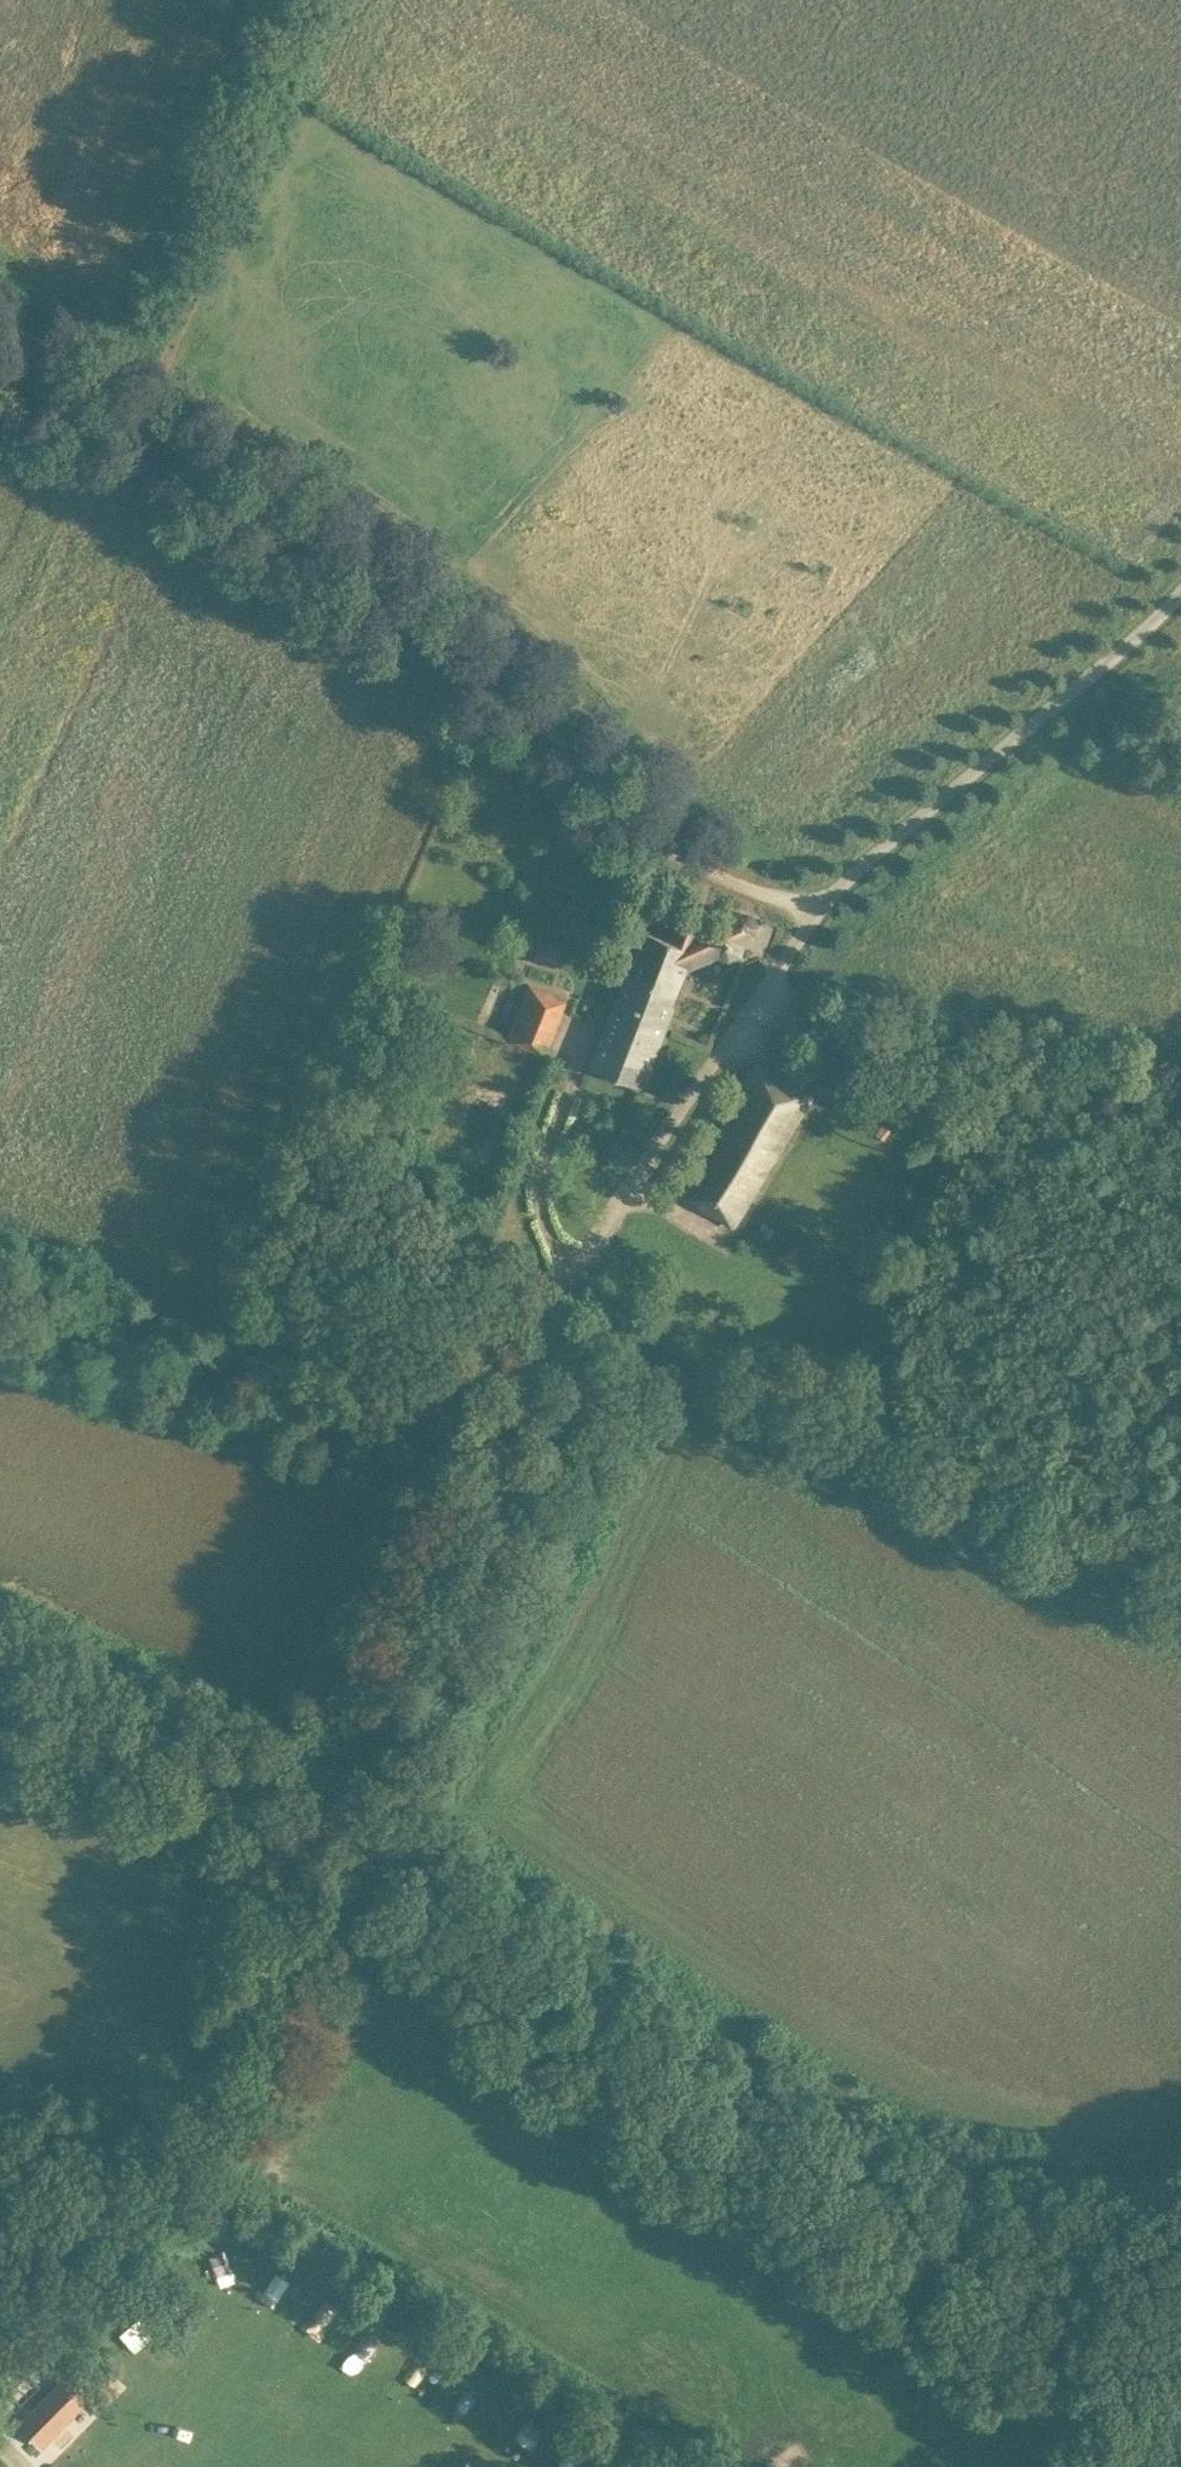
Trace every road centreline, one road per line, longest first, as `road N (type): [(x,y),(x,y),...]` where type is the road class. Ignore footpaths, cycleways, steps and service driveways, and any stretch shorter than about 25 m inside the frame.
road 1 (track): [(318,1814),(404,1861),(906,2232),(1091,2319),(1180,2402)]
road 2 (track): [(819,912),(690,859),(626,809),(486,662),(324,541),(153,435),(0,365)]
road 3 (track): [(318,1814),(221,2068),(183,2146),(0,2358)]
road 4 (track): [(318,1814),(0,1695)]

